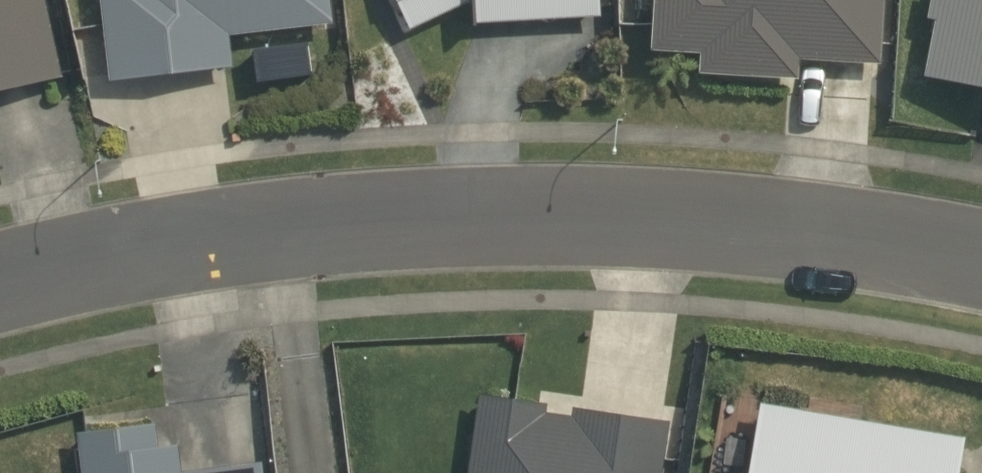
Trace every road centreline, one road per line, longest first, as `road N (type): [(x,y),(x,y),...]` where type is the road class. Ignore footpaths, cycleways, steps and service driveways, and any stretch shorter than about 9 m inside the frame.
road 1 (residential): [(981,258),(863,237),(635,218),(432,219),(66,264),(0,280)]

